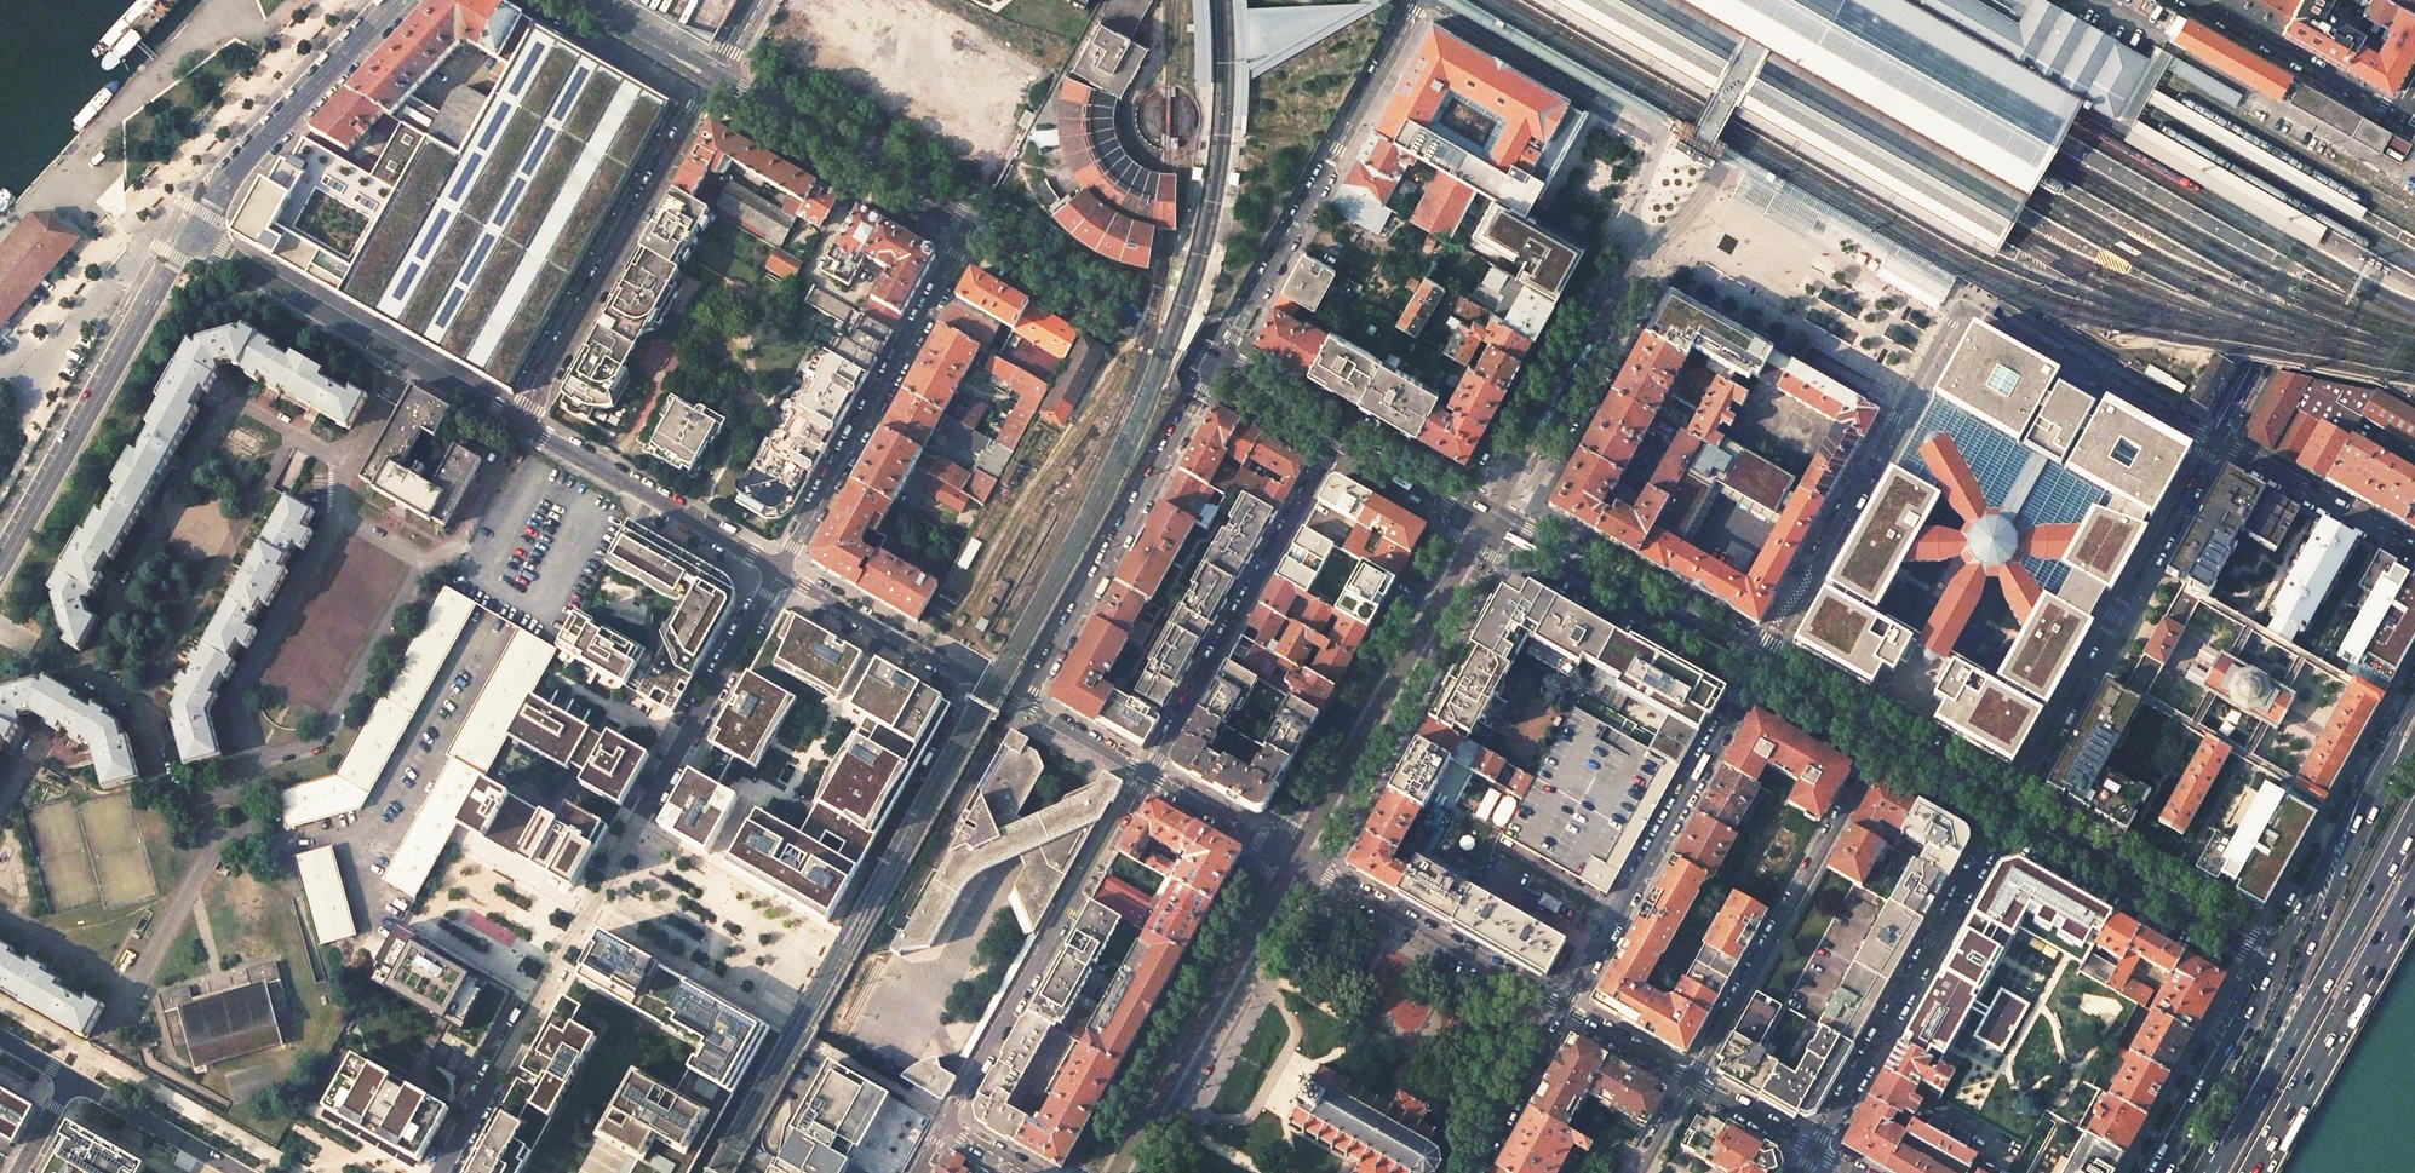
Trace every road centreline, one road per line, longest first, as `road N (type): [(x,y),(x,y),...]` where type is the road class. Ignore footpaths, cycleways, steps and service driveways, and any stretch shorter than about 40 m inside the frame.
road 1 (residential): [(1629,235),(1609,255),(1490,470),(1493,486),(1511,495),(1526,489),(1662,257)]
road 2 (residential): [(2008,811),(2215,445)]
road 3 (unclassified): [(1219,363),(1422,0)]
road 4 (residential): [(945,1123),(1145,775)]
road 5 (trunk): [(2414,816),(2216,1163)]
road 6 (residential): [(2008,811),(1812,1152)]
road 7 (residential): [(1145,775),(1341,434)]
road 8 (unclassified): [(1025,705),(1219,363)]
road 9 (residential): [(975,226),(781,567)]
road 10 (tertiary): [(1310,867),(1506,528)]
road 11 (unclassified): [(523,420),(717,80)]
road 12 (residential): [(1691,1081),(1880,739)]
road 13 (residential): [(1757,669),(1563,1008)]
road 14 (tertiary): [(1470,506),(1278,846)]
road 15 (unclassified): [(188,234),(0,569)]
road 16 (unclassified): [(188,234),(523,420)]
road 17 (tertiary): [(1278,846),(1093,1172)]
road 18 (residential): [(1629,235),(1660,143),(1655,130),(1441,7)]
road 19 (tertiary): [(1138,1172),(1310,867)]
road 20 (trunk): [(2352,853),(2216,1163)]
road 21 (trunk): [(2256,1172),(2414,891)]
road 22 (residential): [(1757,669),(1907,394)]
road 23 (unclassified): [(392,0),(216,191),(188,234)]
road 24 (tertiary): [(2008,811),(2277,959)]
road 25 (residential): [(2256,374),(2403,115)]
road 26 (unclassified): [(523,420),(781,567)]
road 27 (tertiary): [(717,80),(975,226)]
road 28 (unclassified): [(1959,309),(2215,445)]
road 29 (residential): [(1563,1008),(1310,867)]
road 30 (tertiary): [(1506,528),(1757,669)]
road 31 (unclassified): [(640,816),(781,567)]
road 32 (tertiary): [(2408,710),(2354,796),(2277,959)]
road 33 (residential): [(1907,394),(1662,257)]
road 34 (unclassified): [(781,567),(1025,705)]
road 35 (tertiary): [(975,226),(1219,363)]
road 36 (tertiary): [(2277,959),(2164,1172)]
road 37 (residential): [(2403,115),(2195,0)]
road 38 (unclassified): [(2215,445),(2414,553)]
road 39 (residential): [(531,1007),(640,816)]
road 40 (residential): [(70,1079),(239,1172)]
road 41 (unclassified): [(438,1172),(531,1007)]
road 42 (residential): [(1563,1008),(1470,1172)]
road 43 (tertiary): [(578,0),(717,80)]
road 44 (trunk): [(2408,710),(2352,853)]
road 45 (unclassified): [(1145,775),(1278,846)]
road 46 (tertiary): [(1341,434),(1470,506)]
road 47 (residential): [(1691,1081),(1563,1008)]
road 48 (tertiary): [(1880,739),(2008,811)]
road 49 (tertiary): [(1757,669),(1880,739)]
road 50 (tertiary): [(1219,363),(1341,434)]
road 51 (residential): [(1812,1152),(1691,1081)]
road 52 (unclassified): [(1025,705),(1145,775)]
road 53 (trunk): [(2414,740),(2352,853)]

